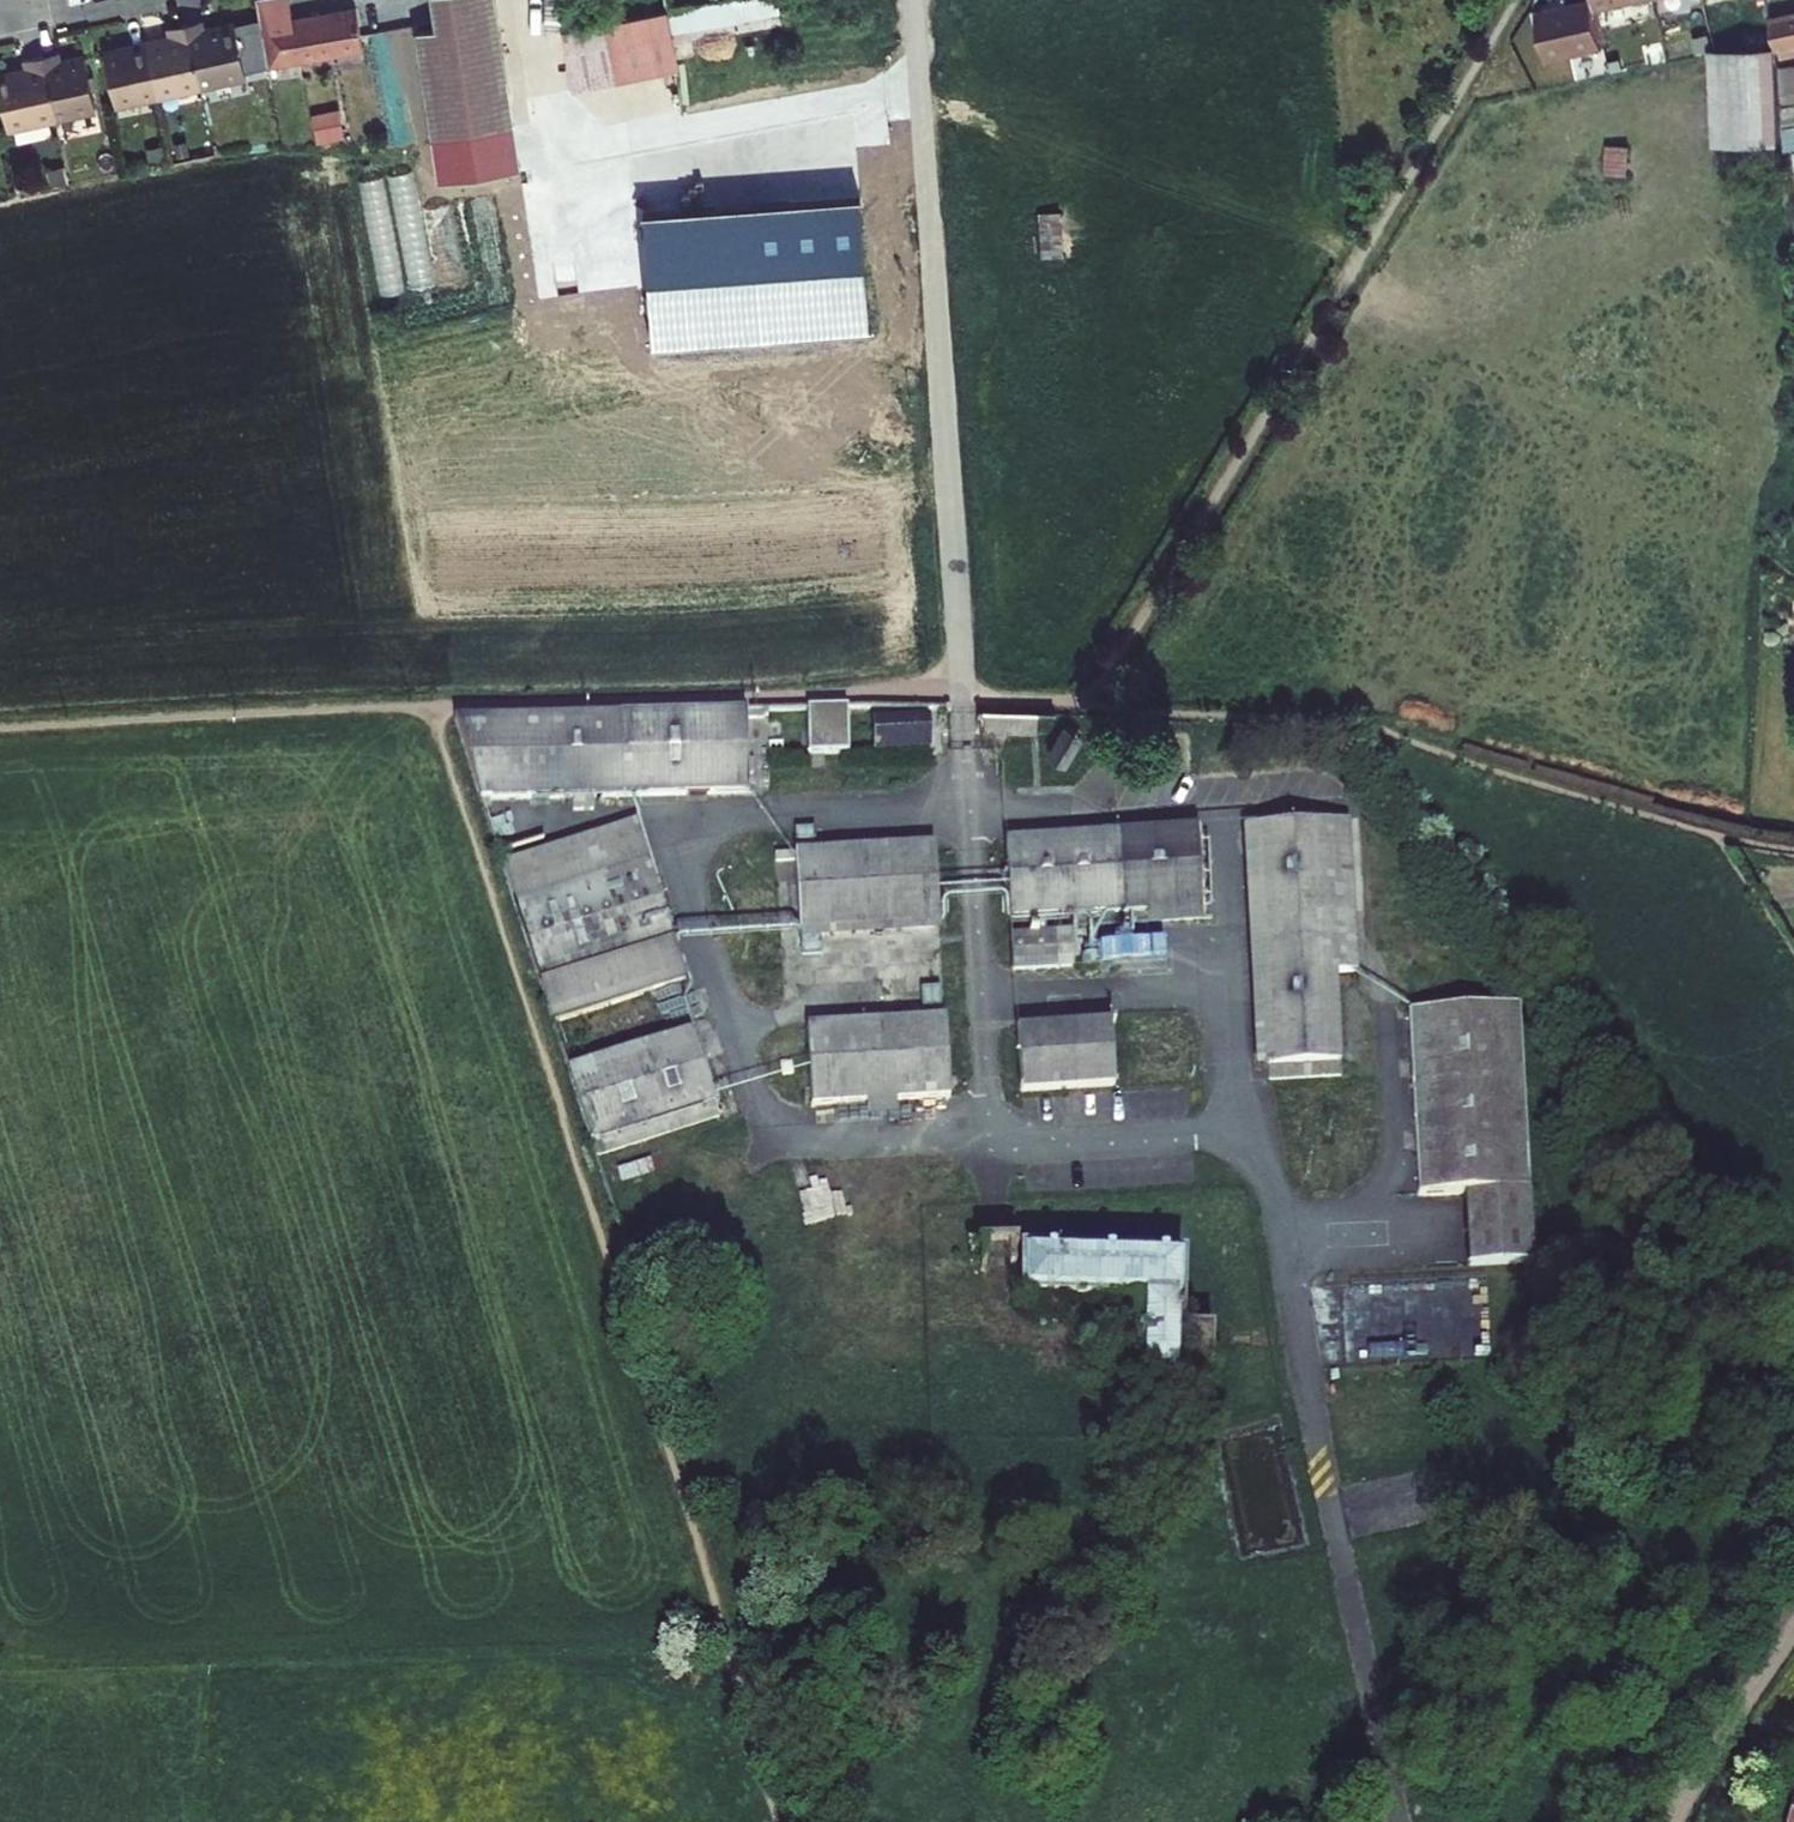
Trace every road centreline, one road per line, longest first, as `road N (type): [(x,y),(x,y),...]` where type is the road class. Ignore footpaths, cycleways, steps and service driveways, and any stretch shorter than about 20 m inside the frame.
road 1 (residential): [(970,812),(745,820),(674,840),(771,1143),(988,1143)]
road 2 (residential): [(1400,1821),(1272,1185),(1261,1150),(1242,1130)]
road 3 (residential): [(912,0),(964,696)]
road 4 (residential): [(1234,989),(1223,817),(1110,824),(1054,810),(970,812)]
road 5 (residential): [(988,1143),(1242,1130)]
road 6 (residential): [(981,999),(1234,989)]
road 7 (track): [(1793,1627),(1669,1821)]
road 8 (residential): [(981,999),(970,812)]
road 9 (residential): [(0,21),(152,0)]
road 10 (residential): [(988,1143),(981,999)]
road 11 (residential): [(1242,1130),(1234,989)]

